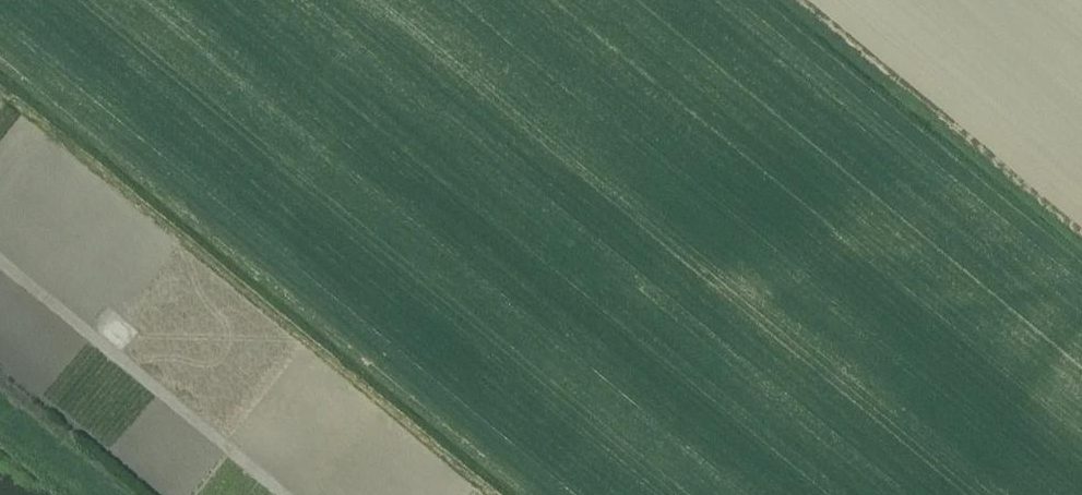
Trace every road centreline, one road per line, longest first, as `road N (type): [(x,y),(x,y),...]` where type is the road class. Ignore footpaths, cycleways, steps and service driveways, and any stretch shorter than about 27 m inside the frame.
road 1 (track): [(0,262),(284,494)]

